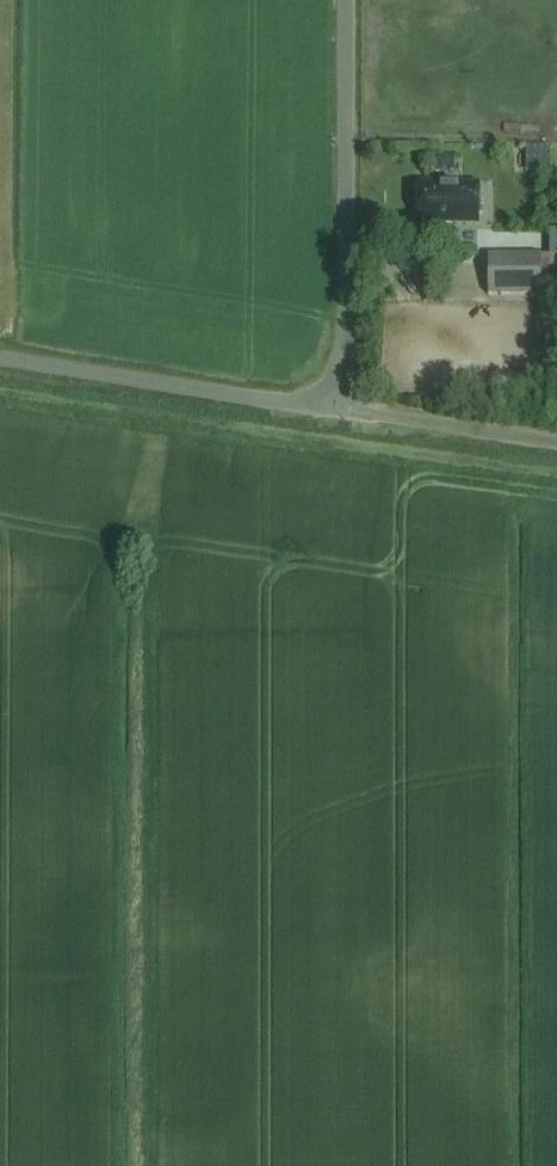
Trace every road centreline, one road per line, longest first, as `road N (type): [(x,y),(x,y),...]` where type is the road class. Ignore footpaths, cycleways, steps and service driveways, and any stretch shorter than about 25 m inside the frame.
road 1 (unclassified): [(321,405),(341,342),(341,0)]
road 2 (unclassified): [(321,405),(0,354)]
road 3 (unclassified): [(556,443),(321,405)]

